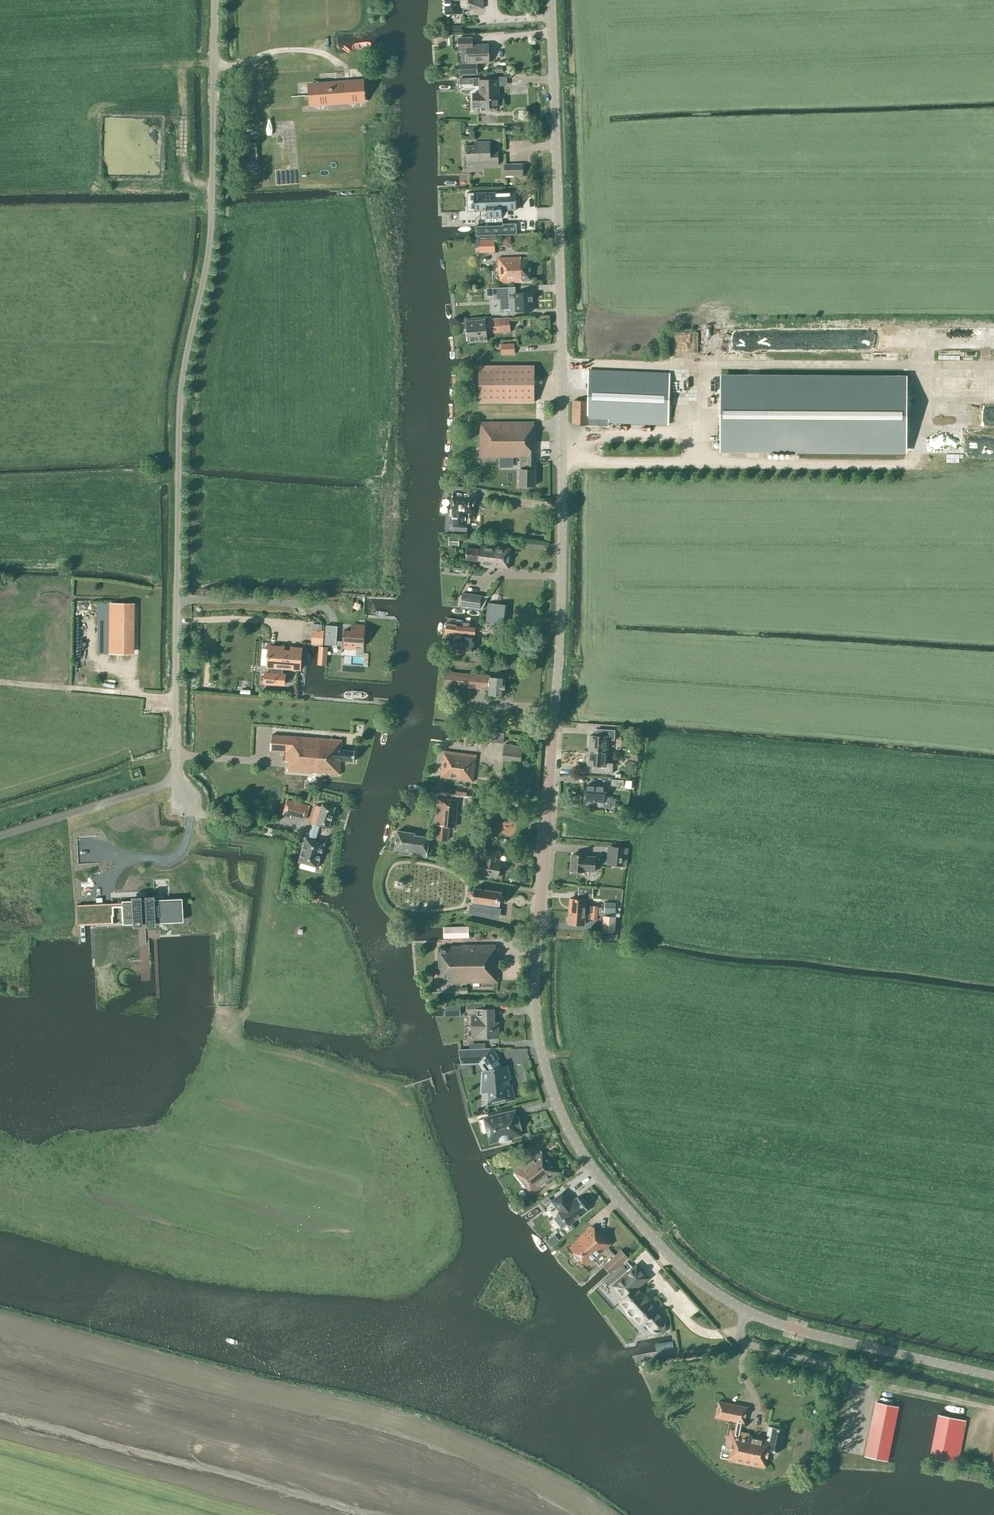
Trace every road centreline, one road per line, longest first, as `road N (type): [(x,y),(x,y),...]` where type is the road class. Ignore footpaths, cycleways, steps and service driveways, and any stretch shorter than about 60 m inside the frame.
road 1 (tertiary): [(993,1376),(778,1324),(721,1297),(664,1250),(600,1178),(550,1087),(534,1003),(563,513),(551,0)]
road 2 (unclassified): [(199,813),(175,781),(175,620),(180,388),(210,221),(214,0)]
road 3 (track): [(175,700),(0,682)]

